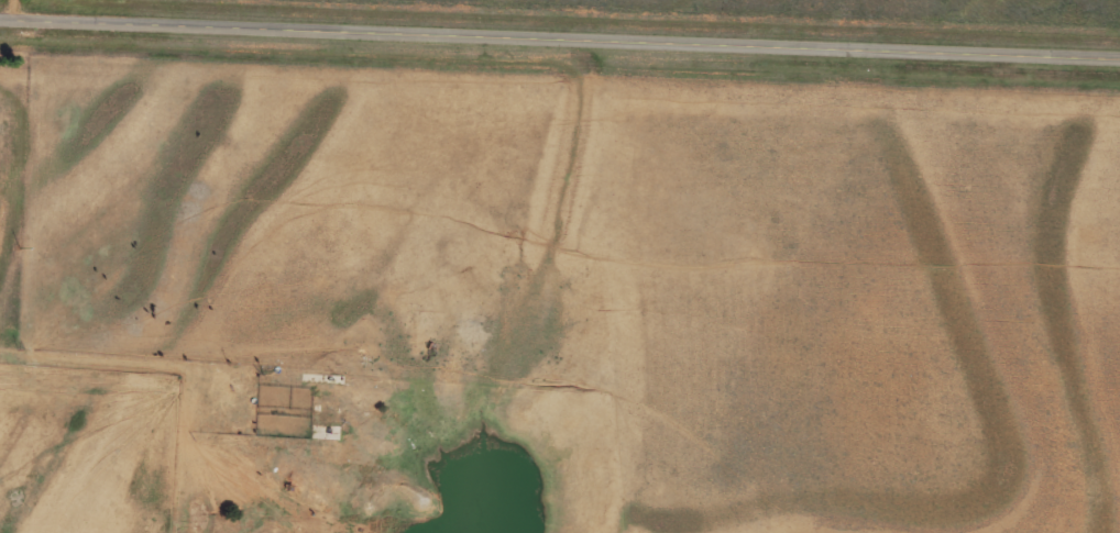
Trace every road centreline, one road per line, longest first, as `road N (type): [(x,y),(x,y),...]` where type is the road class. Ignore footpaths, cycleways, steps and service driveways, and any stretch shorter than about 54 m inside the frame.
road 1 (tertiary): [(0,16),(1119,53)]
road 2 (residential): [(1119,324),(0,314)]

